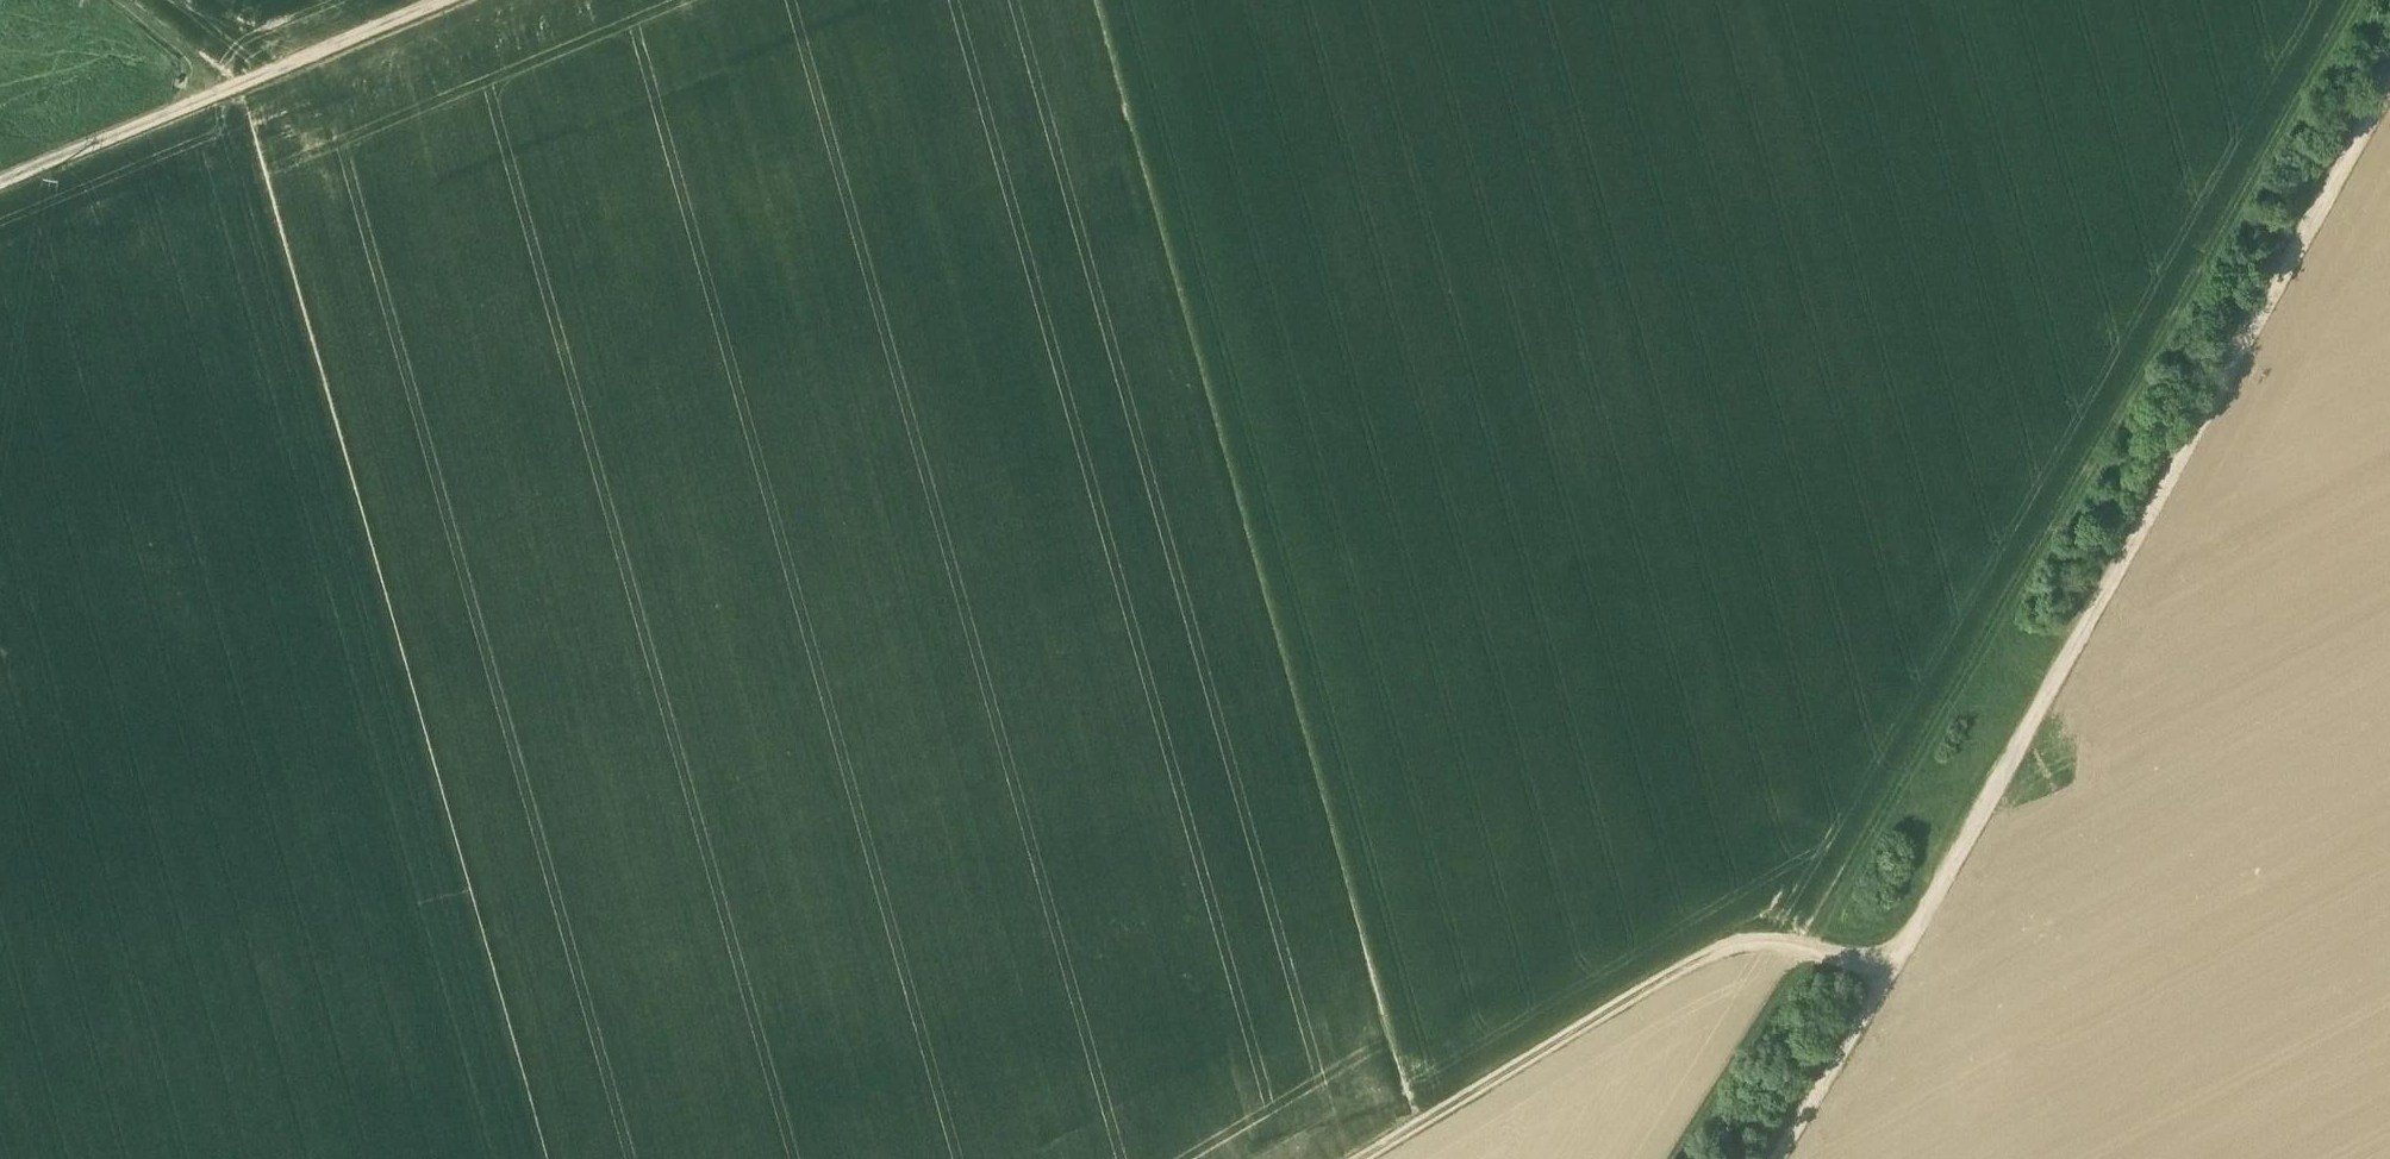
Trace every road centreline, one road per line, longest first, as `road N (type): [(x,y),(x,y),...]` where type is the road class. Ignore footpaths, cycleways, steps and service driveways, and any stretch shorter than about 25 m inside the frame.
road 1 (track): [(2389,74),(2040,674),(1887,967)]
road 2 (track): [(1387,1158),(1742,942),(1887,967)]
road 3 (track): [(481,0),(0,192)]
road 4 (track): [(1887,967),(1762,1158)]

